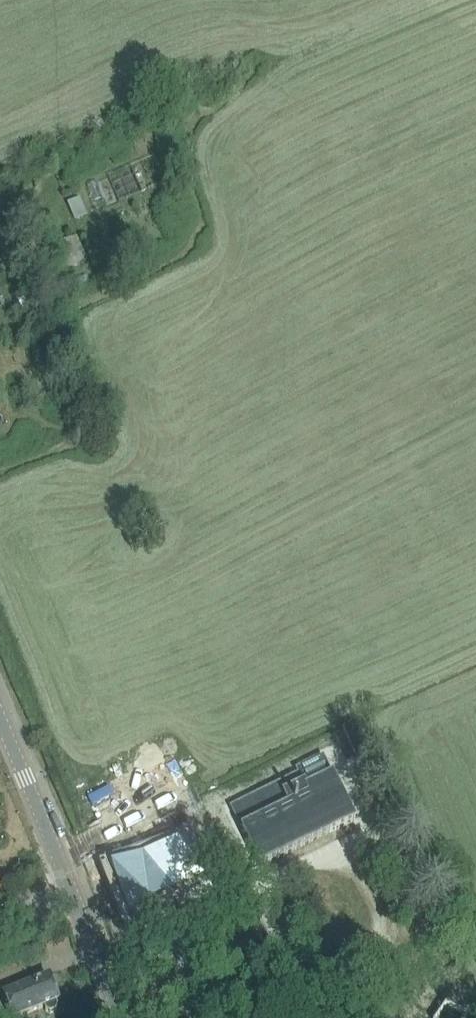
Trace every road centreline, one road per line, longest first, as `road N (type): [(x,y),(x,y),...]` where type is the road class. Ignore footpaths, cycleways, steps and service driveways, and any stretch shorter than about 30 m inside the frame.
road 1 (tertiary): [(120,1017),(0,719)]

